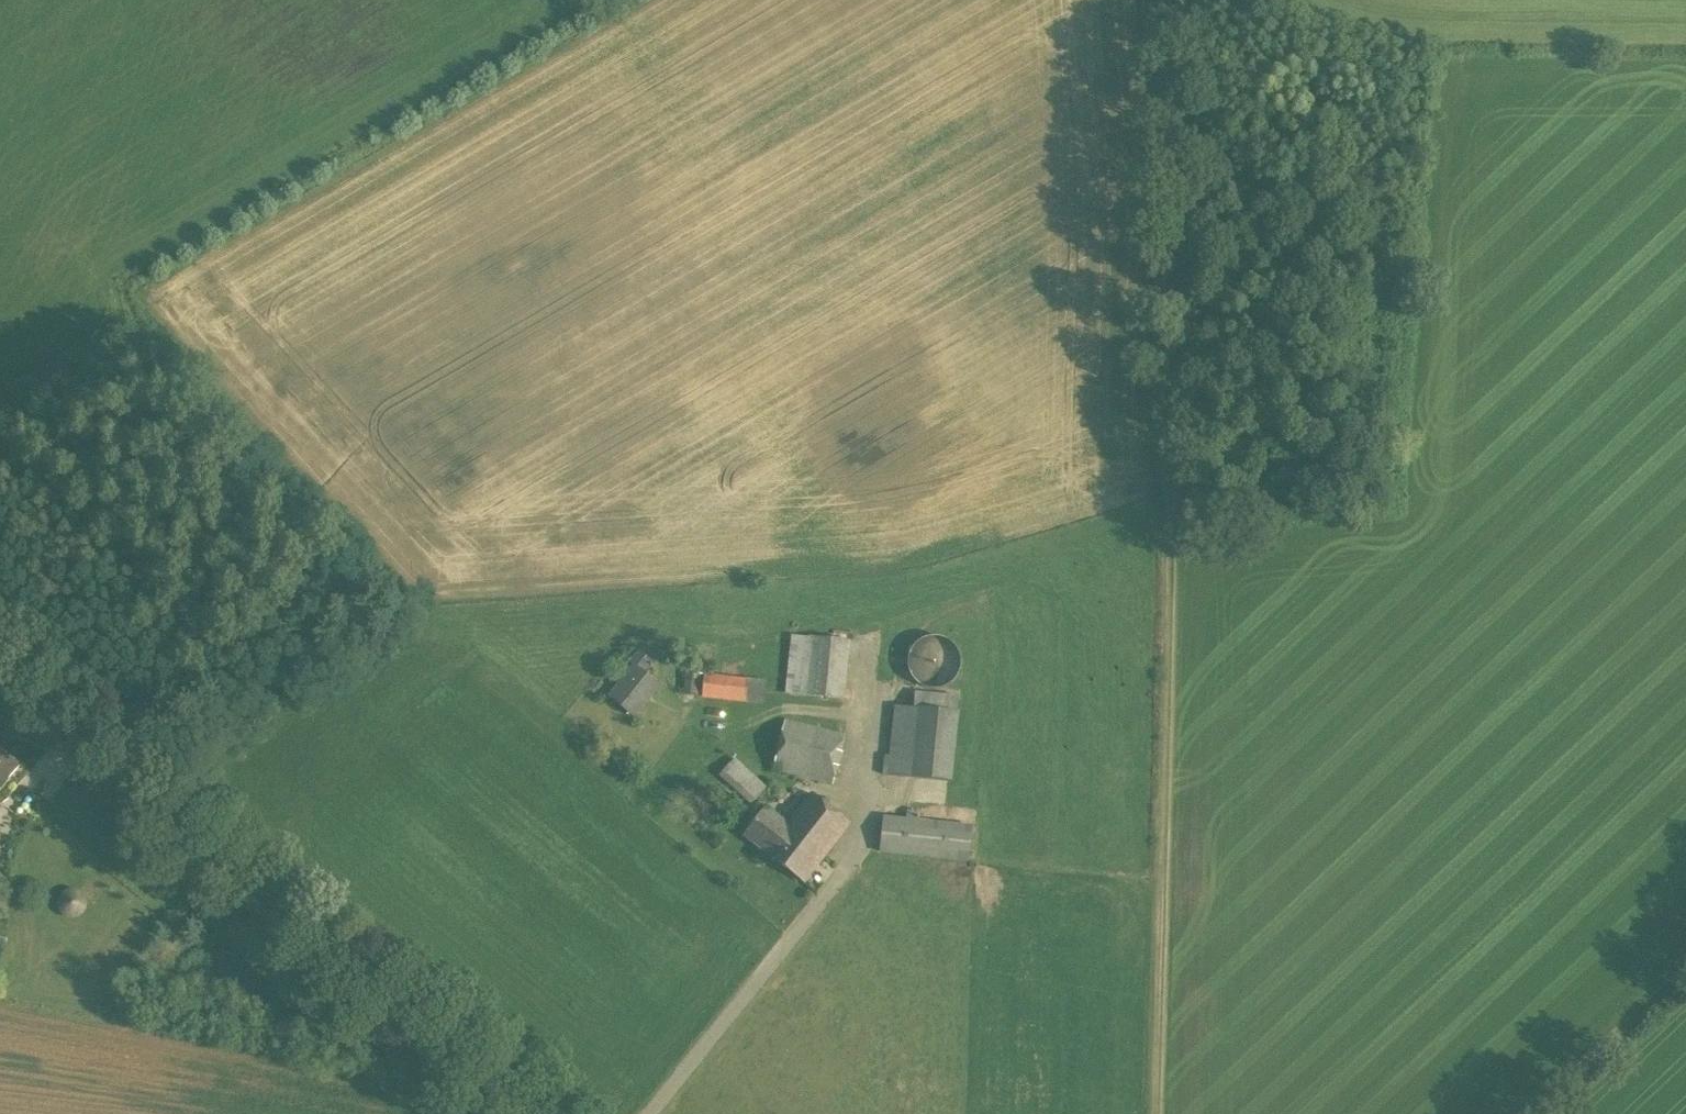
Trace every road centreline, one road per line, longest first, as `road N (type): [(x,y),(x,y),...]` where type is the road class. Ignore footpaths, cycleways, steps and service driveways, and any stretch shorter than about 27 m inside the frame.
road 1 (track): [(1158,0),(1178,335),(1157,1113)]
road 2 (unclassified): [(516,1113),(0,674)]
road 3 (track): [(1685,963),(1524,1113)]

